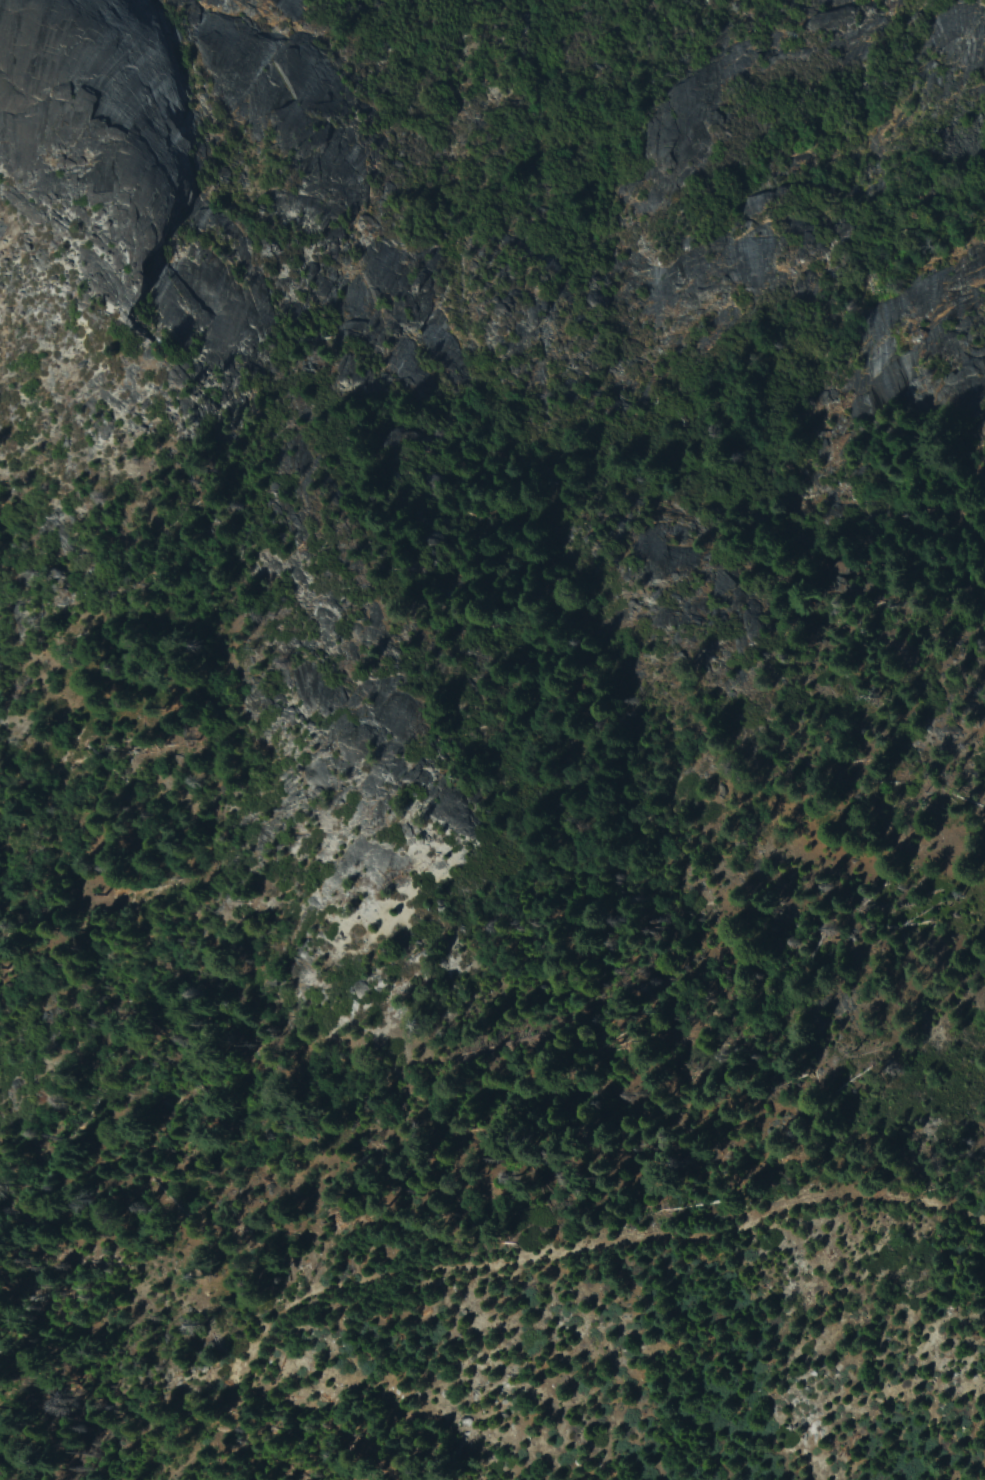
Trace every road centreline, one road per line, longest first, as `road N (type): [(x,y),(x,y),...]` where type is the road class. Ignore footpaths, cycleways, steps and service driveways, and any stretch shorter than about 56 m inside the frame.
road 1 (track): [(984,1217),(934,1202),(837,1193),(705,1236),(330,1286),(267,1325),(225,1432),(212,1453),(174,1479)]

